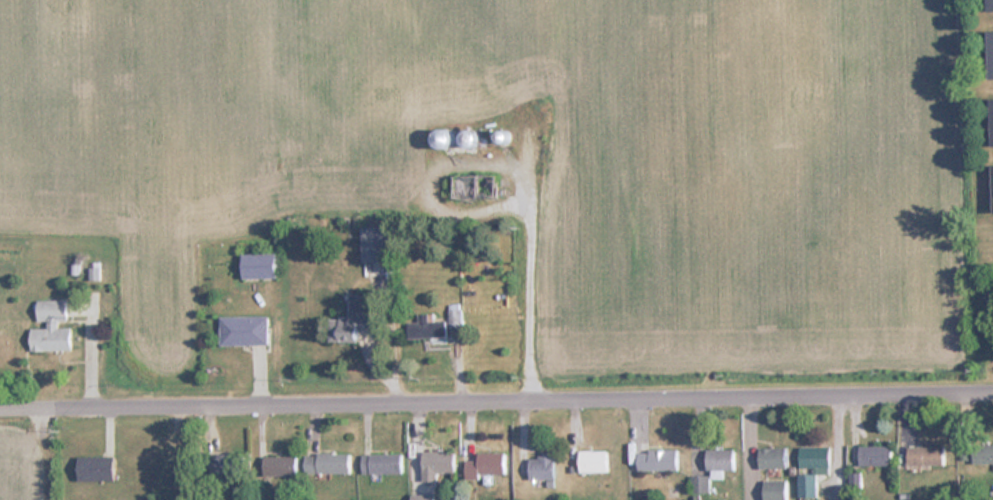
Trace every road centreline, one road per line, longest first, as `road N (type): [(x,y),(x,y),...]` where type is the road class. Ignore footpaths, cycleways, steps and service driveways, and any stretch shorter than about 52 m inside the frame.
road 1 (residential): [(0,413),(992,396)]

